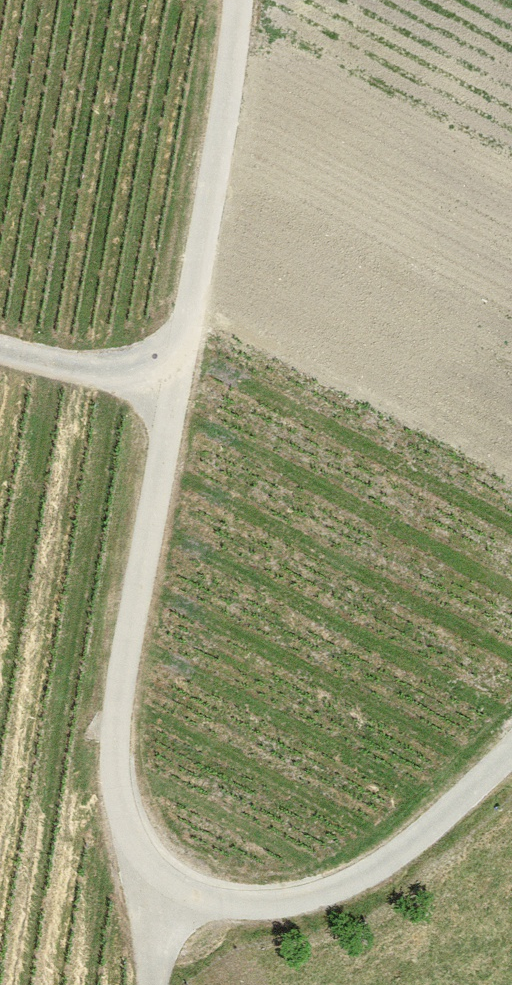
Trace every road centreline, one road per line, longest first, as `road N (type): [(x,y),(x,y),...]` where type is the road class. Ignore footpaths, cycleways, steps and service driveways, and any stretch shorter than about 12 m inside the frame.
road 1 (track): [(242,0),(223,153),(117,714),(117,772),(130,833),(148,864),(197,896),(253,905),(304,899),(395,856),(511,751)]
road 2 (track): [(174,391),(0,348)]
road 3 (track): [(148,864),(153,984)]

